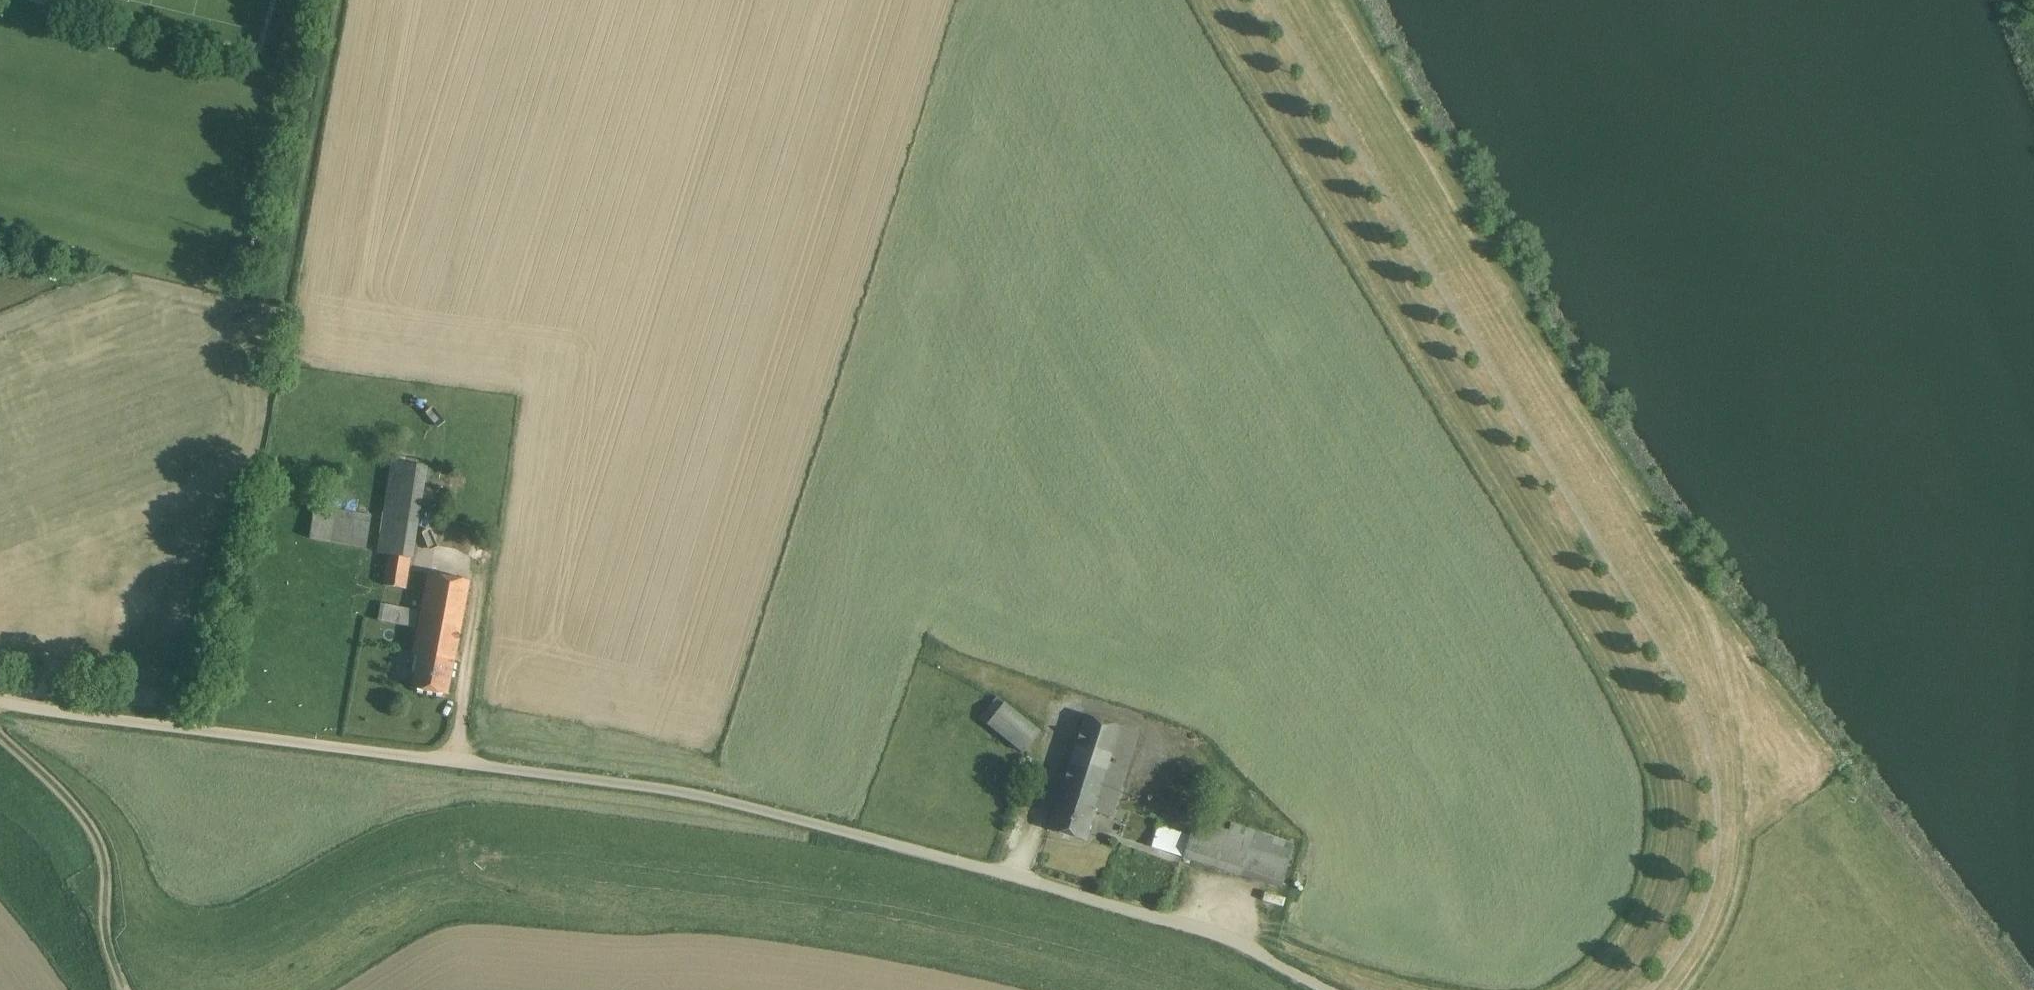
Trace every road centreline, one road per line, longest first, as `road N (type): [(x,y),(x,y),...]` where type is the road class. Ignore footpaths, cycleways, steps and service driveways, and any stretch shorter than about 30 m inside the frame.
road 1 (unclassified): [(1328,989),(1191,925),(699,795),(0,702)]
road 2 (track): [(0,733),(103,839),(107,948),(125,989)]

